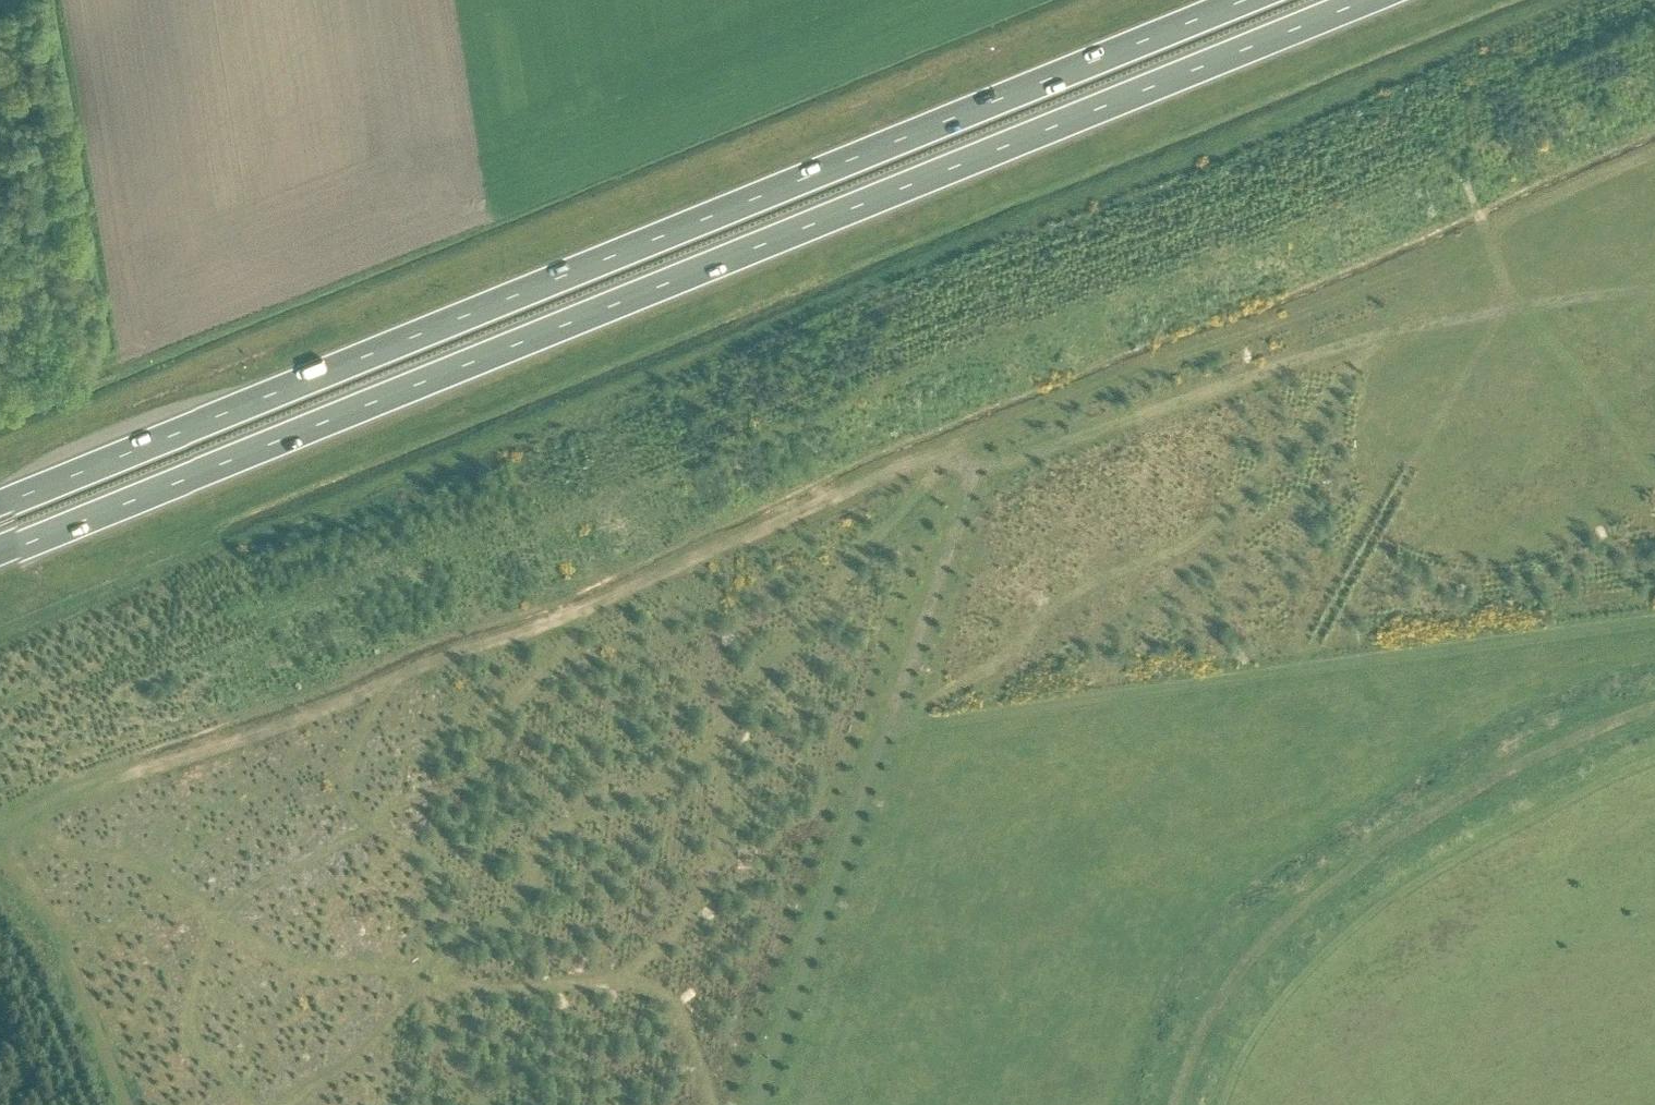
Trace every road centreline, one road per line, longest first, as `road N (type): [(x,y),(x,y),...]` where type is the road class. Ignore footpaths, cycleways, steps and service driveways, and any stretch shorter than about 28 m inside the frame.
road 1 (trunk): [(0,552),(1365,0)]
road 2 (track): [(121,1104),(17,858),(14,829),(37,808),(563,621),(923,454),(957,454),(975,472)]
road 3 (trunk): [(1237,0),(0,501)]
road 4 (track): [(1514,288),(975,472),(752,1104)]
road 5 (track): [(714,1104),(673,1001),(628,982),(484,990),(298,963),(221,923),(150,870),(14,829)]
road 6 (track): [(1654,152),(1270,320),(931,453)]
road 7 (track): [(887,723),(1654,617)]
road 8 (track): [(247,1104),(190,1021),(232,907),(392,812),(476,776),(497,750),(518,700),(564,654),(580,613)]
road 9 (track): [(887,723),(1001,658),(1047,605),(1198,536),(1378,332)]
road 10 (track): [(286,1104),(367,1049),(428,981),(507,920),(545,849),(572,823),(716,750)]
road 11 (track): [(480,1104),(455,1072),(433,1013),(425,961),(430,863),(358,816),(349,800),(350,764),(383,687)]
road 12 (track): [(1514,288),(1305,666)]
road 13 (track): [(716,750),(763,673),(819,619),(862,552),(930,473),(931,453)]
road 14 (track): [(628,982),(681,929),(711,876),(723,813),(716,750)]
road 15 (track): [(1514,288),(1654,470)]
road 16 (track): [(1654,282),(1514,288),(1486,226)]

